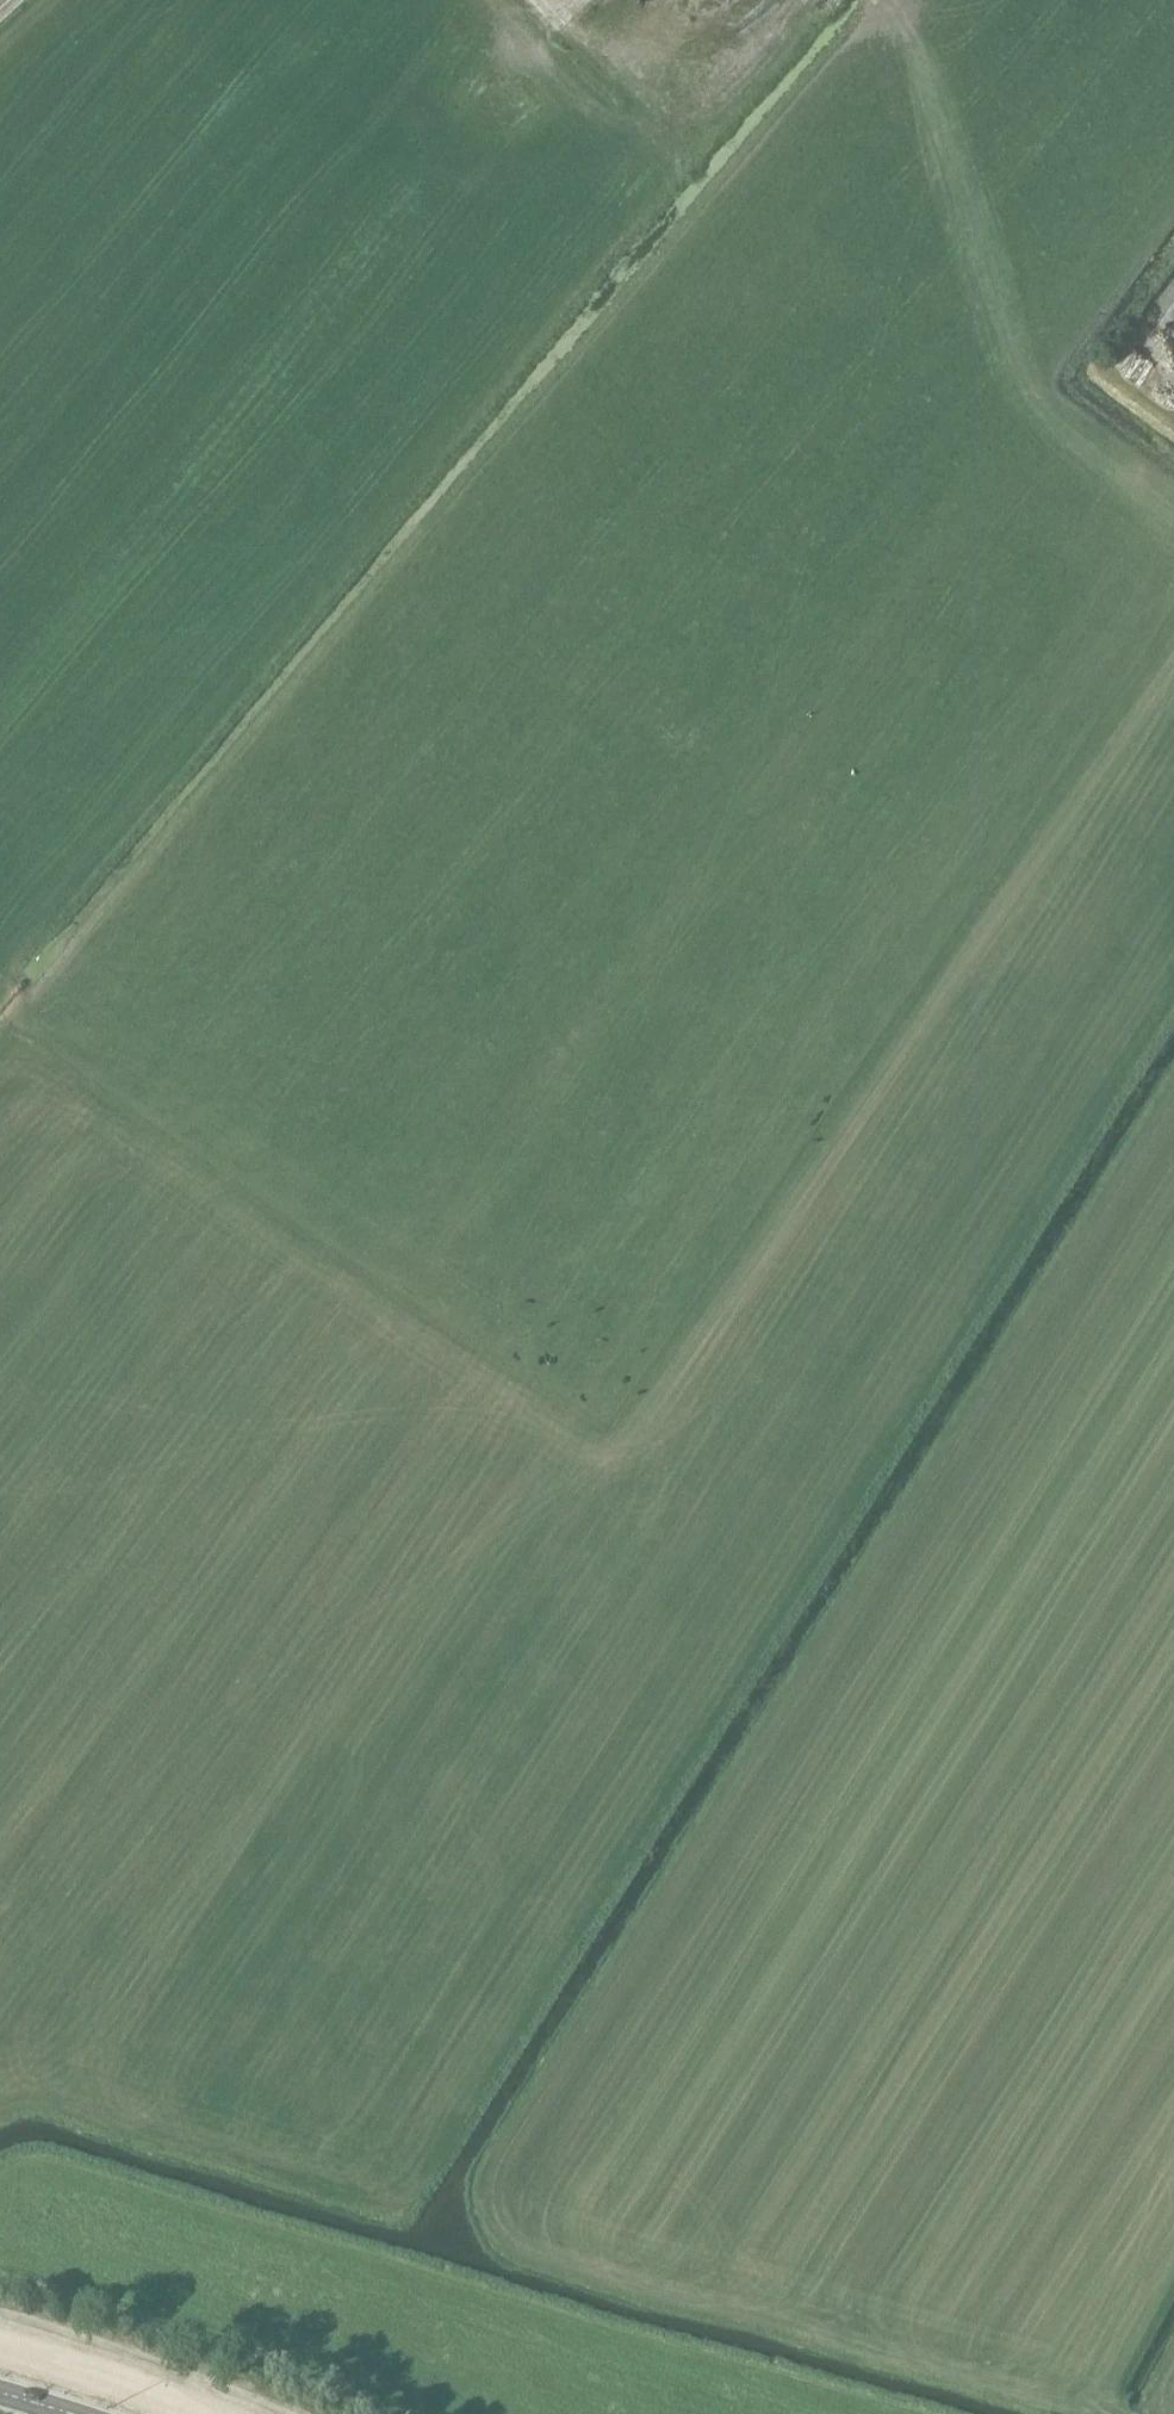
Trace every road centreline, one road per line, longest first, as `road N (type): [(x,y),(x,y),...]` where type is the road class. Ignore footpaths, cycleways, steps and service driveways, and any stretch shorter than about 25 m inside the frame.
road 1 (primary): [(200,2413),(0,2347)]

